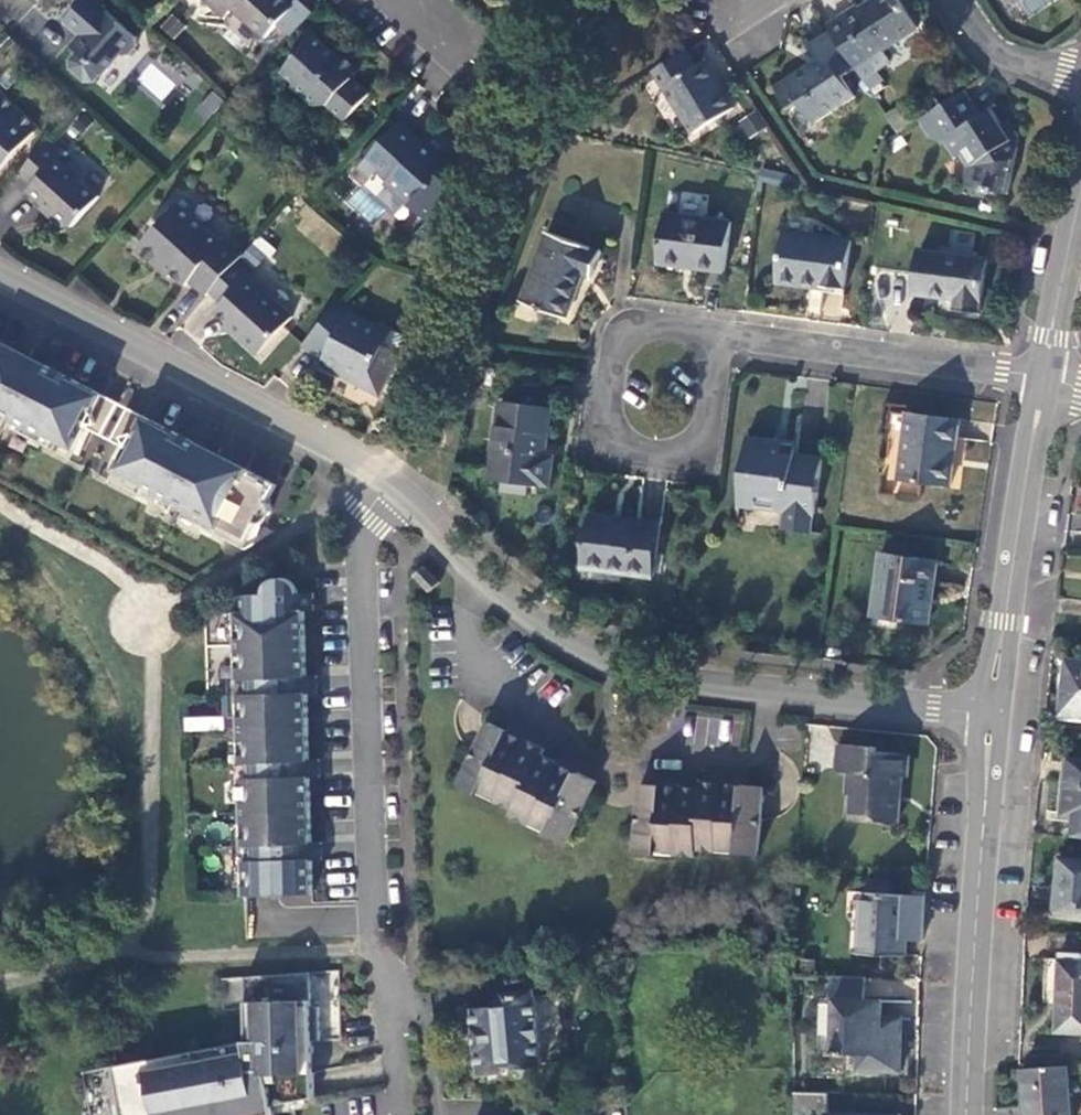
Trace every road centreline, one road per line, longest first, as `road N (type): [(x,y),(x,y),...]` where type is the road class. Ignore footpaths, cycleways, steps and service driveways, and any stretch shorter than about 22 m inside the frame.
road 1 (residential): [(994,710),(768,695),(614,661),(561,639),(522,608),(389,483)]
road 2 (residential): [(389,483),(365,519),(365,549),(378,947),(403,1114)]
road 3 (residential): [(389,483),(0,276)]
road 4 (tertiary): [(969,1114),(994,710)]
road 5 (residential): [(727,333),(620,321),(605,438),(707,453),(718,386)]
road 6 (tertiary): [(994,710),(1041,378)]
road 7 (residential): [(1041,378),(727,333)]
road 8 (tertiary): [(1041,378),(1080,193)]
road 9 (residential): [(957,0),(980,37),(1012,58),(1080,76)]

